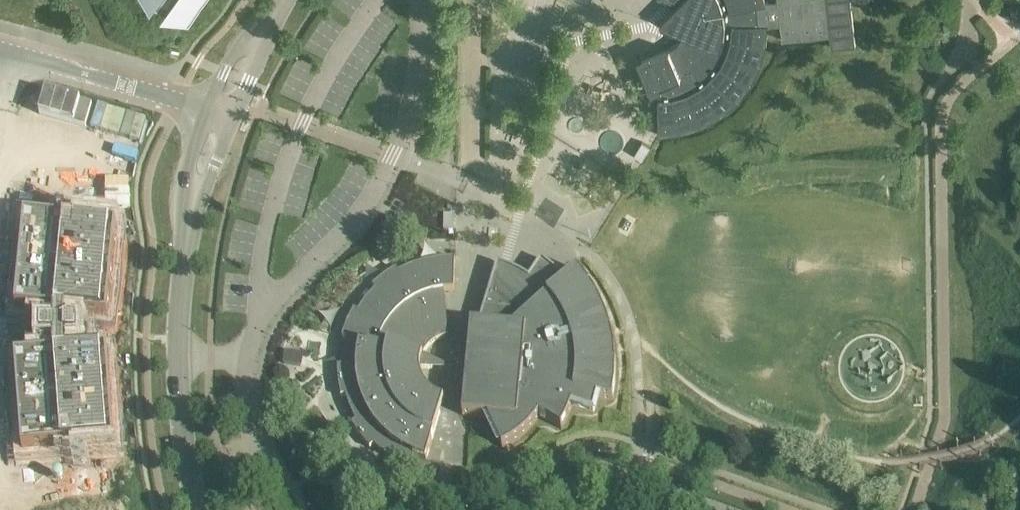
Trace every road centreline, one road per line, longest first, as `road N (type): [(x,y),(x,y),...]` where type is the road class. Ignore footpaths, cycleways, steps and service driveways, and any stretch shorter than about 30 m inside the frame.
road 1 (tertiary): [(191,218),(181,295),(181,401),(197,509)]
road 2 (residential): [(505,509),(601,475),(714,509)]
road 3 (residential): [(211,104),(0,50)]
road 4 (tertiary): [(191,218),(239,107)]

